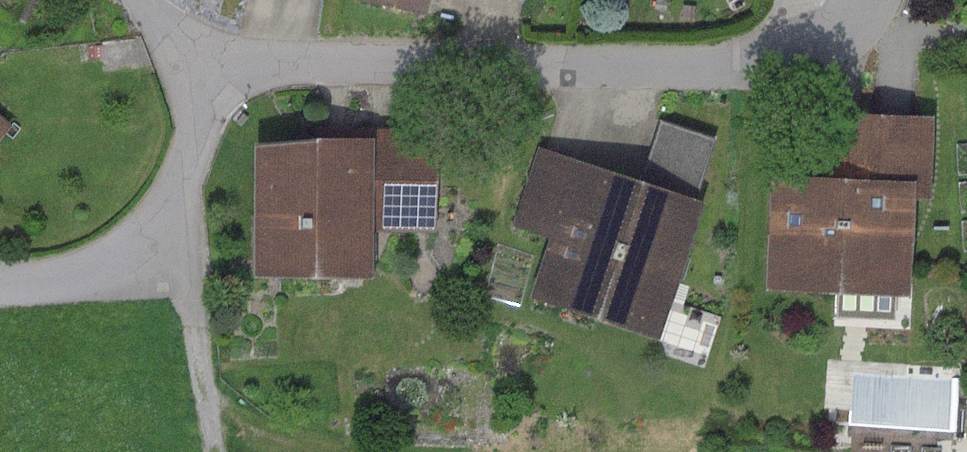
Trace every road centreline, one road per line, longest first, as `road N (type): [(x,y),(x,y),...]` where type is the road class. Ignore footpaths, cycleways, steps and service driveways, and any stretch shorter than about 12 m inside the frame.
road 1 (residential): [(868,0),(821,46),(762,63),(280,64),(215,75),(198,105),(193,148),(139,247),(102,272),(0,285)]
road 2 (track): [(216,451),(187,280),(171,236),(156,221)]

